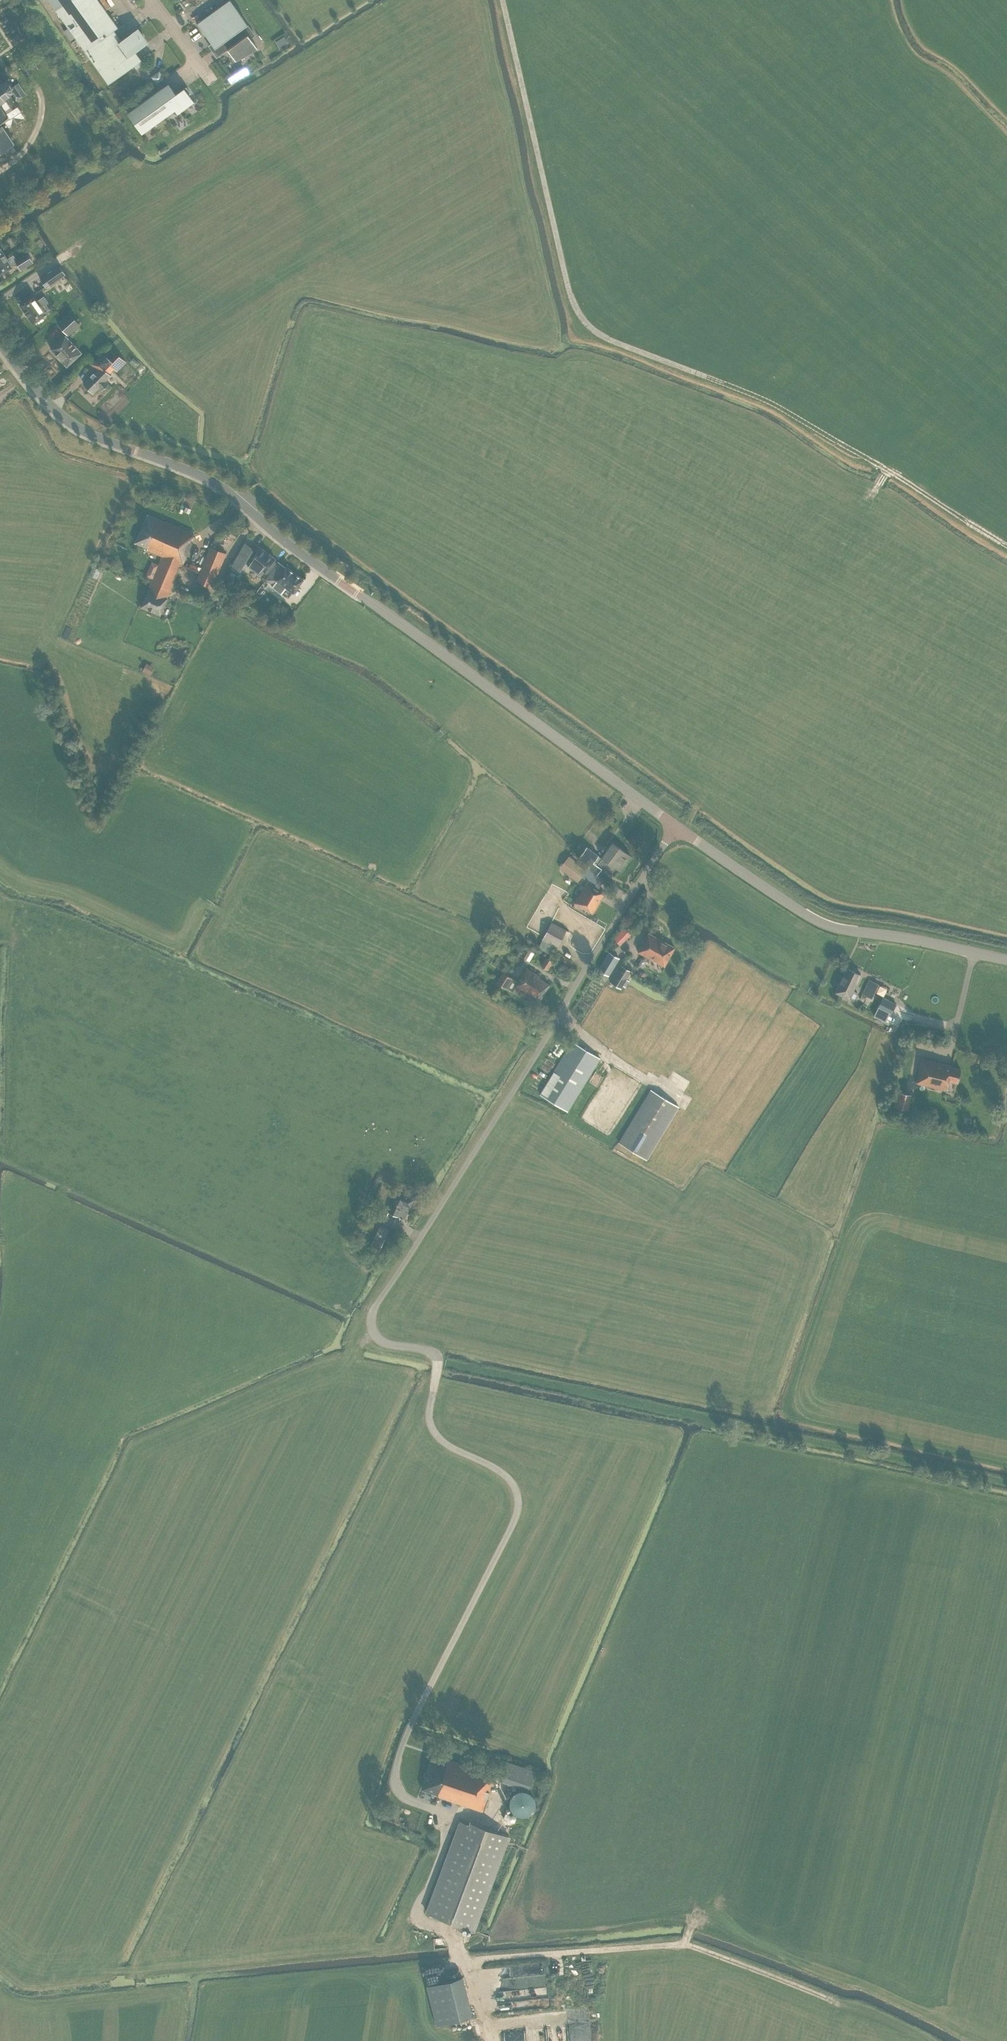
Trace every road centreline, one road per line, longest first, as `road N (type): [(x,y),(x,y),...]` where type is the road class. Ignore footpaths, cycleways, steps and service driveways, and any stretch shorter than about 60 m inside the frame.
road 1 (unclassified): [(437,1810),(410,1801),(397,1784),(397,1761),(494,1561),(514,1498),(485,1463),(439,1441),(431,1430),(427,1358),(372,1345),(369,1307),(463,1174),(672,823)]
road 2 (tertiary): [(672,823),(213,481),(73,426),(0,343)]
road 3 (track): [(1006,545),(778,406),(609,340),(581,317),(503,0)]
road 4 (tertiary): [(1006,958),(820,920),(672,823)]
road 5 (track): [(489,2040),(455,1946),(438,1922),(416,1916),(441,1837),(437,1810)]

